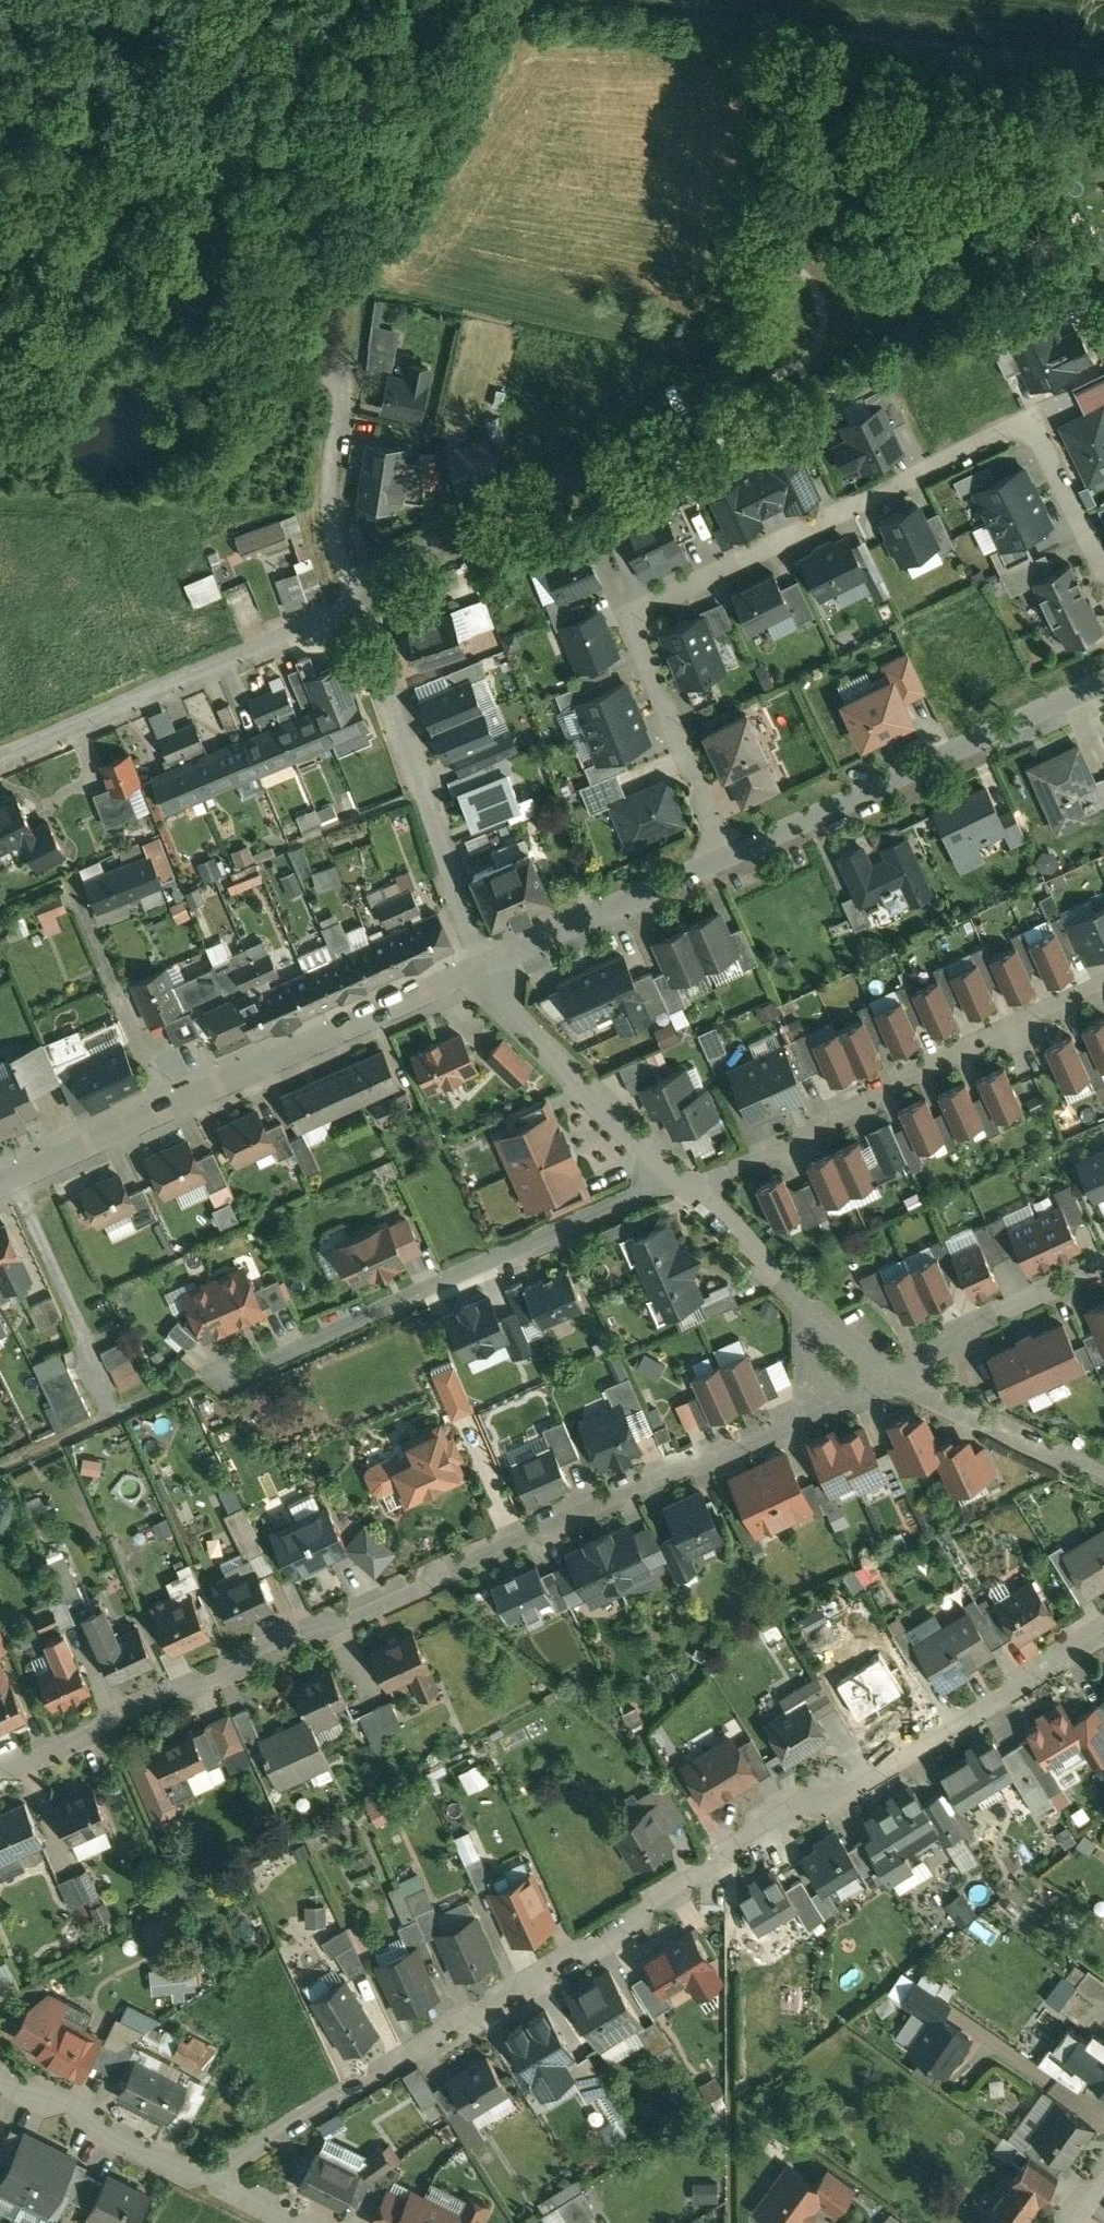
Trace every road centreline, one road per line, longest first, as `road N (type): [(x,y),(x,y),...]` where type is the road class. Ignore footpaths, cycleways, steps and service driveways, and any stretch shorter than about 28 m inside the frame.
road 1 (residential): [(1103,1627),(204,2176)]
road 2 (residential): [(807,1414),(0,1770)]
road 3 (residential): [(727,856),(632,613),(1034,422),(1103,570)]
road 4 (residential): [(0,1188),(480,966)]
road 5 (residential): [(684,1176),(240,1377)]
road 6 (track): [(21,0),(76,56),(212,131),(320,236),(339,322)]
road 7 (residential): [(1103,983),(692,1182)]
road 8 (residential): [(737,403),(445,543),(359,593)]
road 9 (residential): [(727,856),(1103,680)]
road 10 (residential): [(359,593),(290,633),(0,759)]
road 11 (residential): [(359,593),(480,966)]
road 12 (residential): [(480,966),(498,1000),(684,1176)]
road 13 (residential): [(480,966),(727,856)]
road 14 (residential): [(896,1371),(1103,1476)]
road 15 (residential): [(1103,1268),(937,1344),(896,1371)]
road 16 (residential): [(0,2075),(204,2176)]
road 17 (residential): [(340,384),(327,495),(359,593)]
road 18 (residential): [(692,1182),(804,1300)]
road 19 (residential): [(340,384),(314,356),(313,331),(323,319),(339,322),(342,371)]

